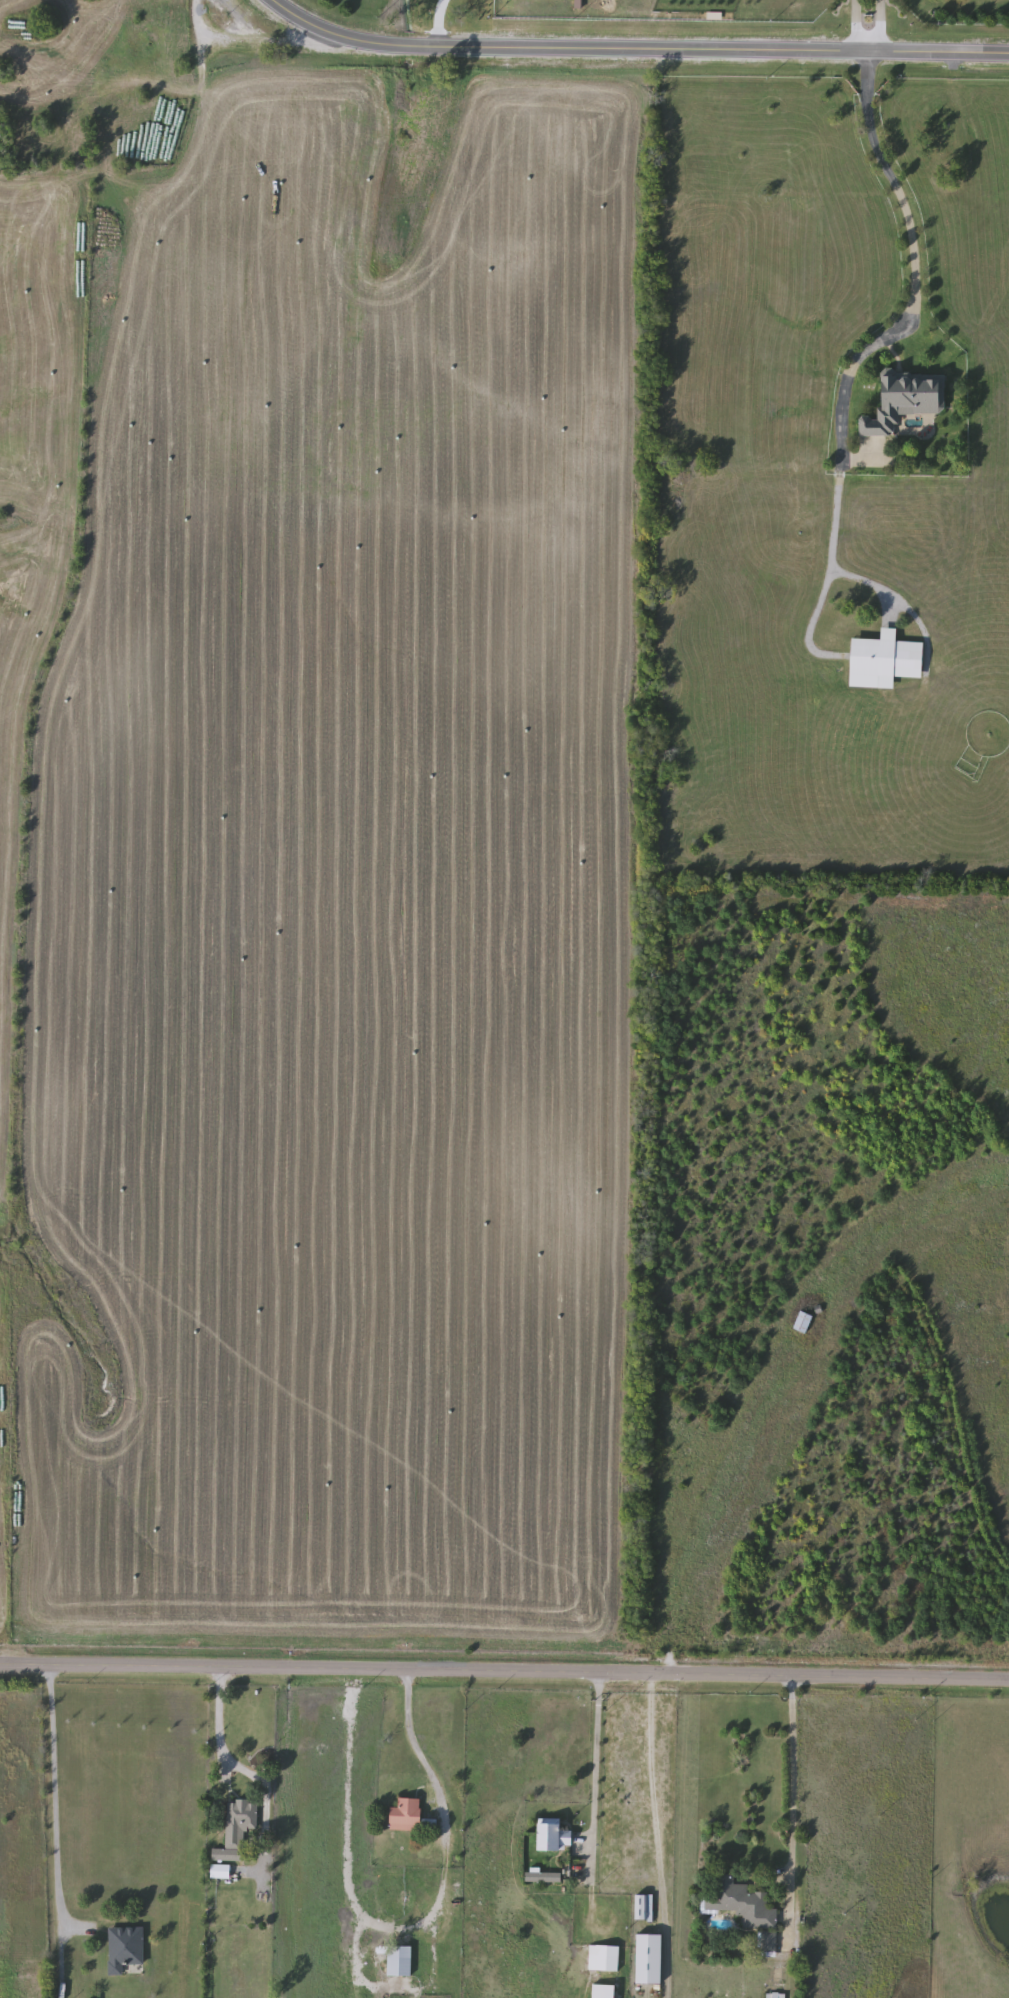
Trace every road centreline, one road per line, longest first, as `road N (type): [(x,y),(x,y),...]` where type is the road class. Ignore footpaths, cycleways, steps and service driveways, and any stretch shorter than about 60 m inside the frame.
road 1 (residential): [(1008,1680),(0,1667)]
road 2 (tertiary): [(269,0),(329,35),(423,47),(1008,54)]
road 3 (residential): [(865,51),(865,113),(872,147),(898,195),(914,295),(906,323),(848,369),(839,401),(840,468)]

